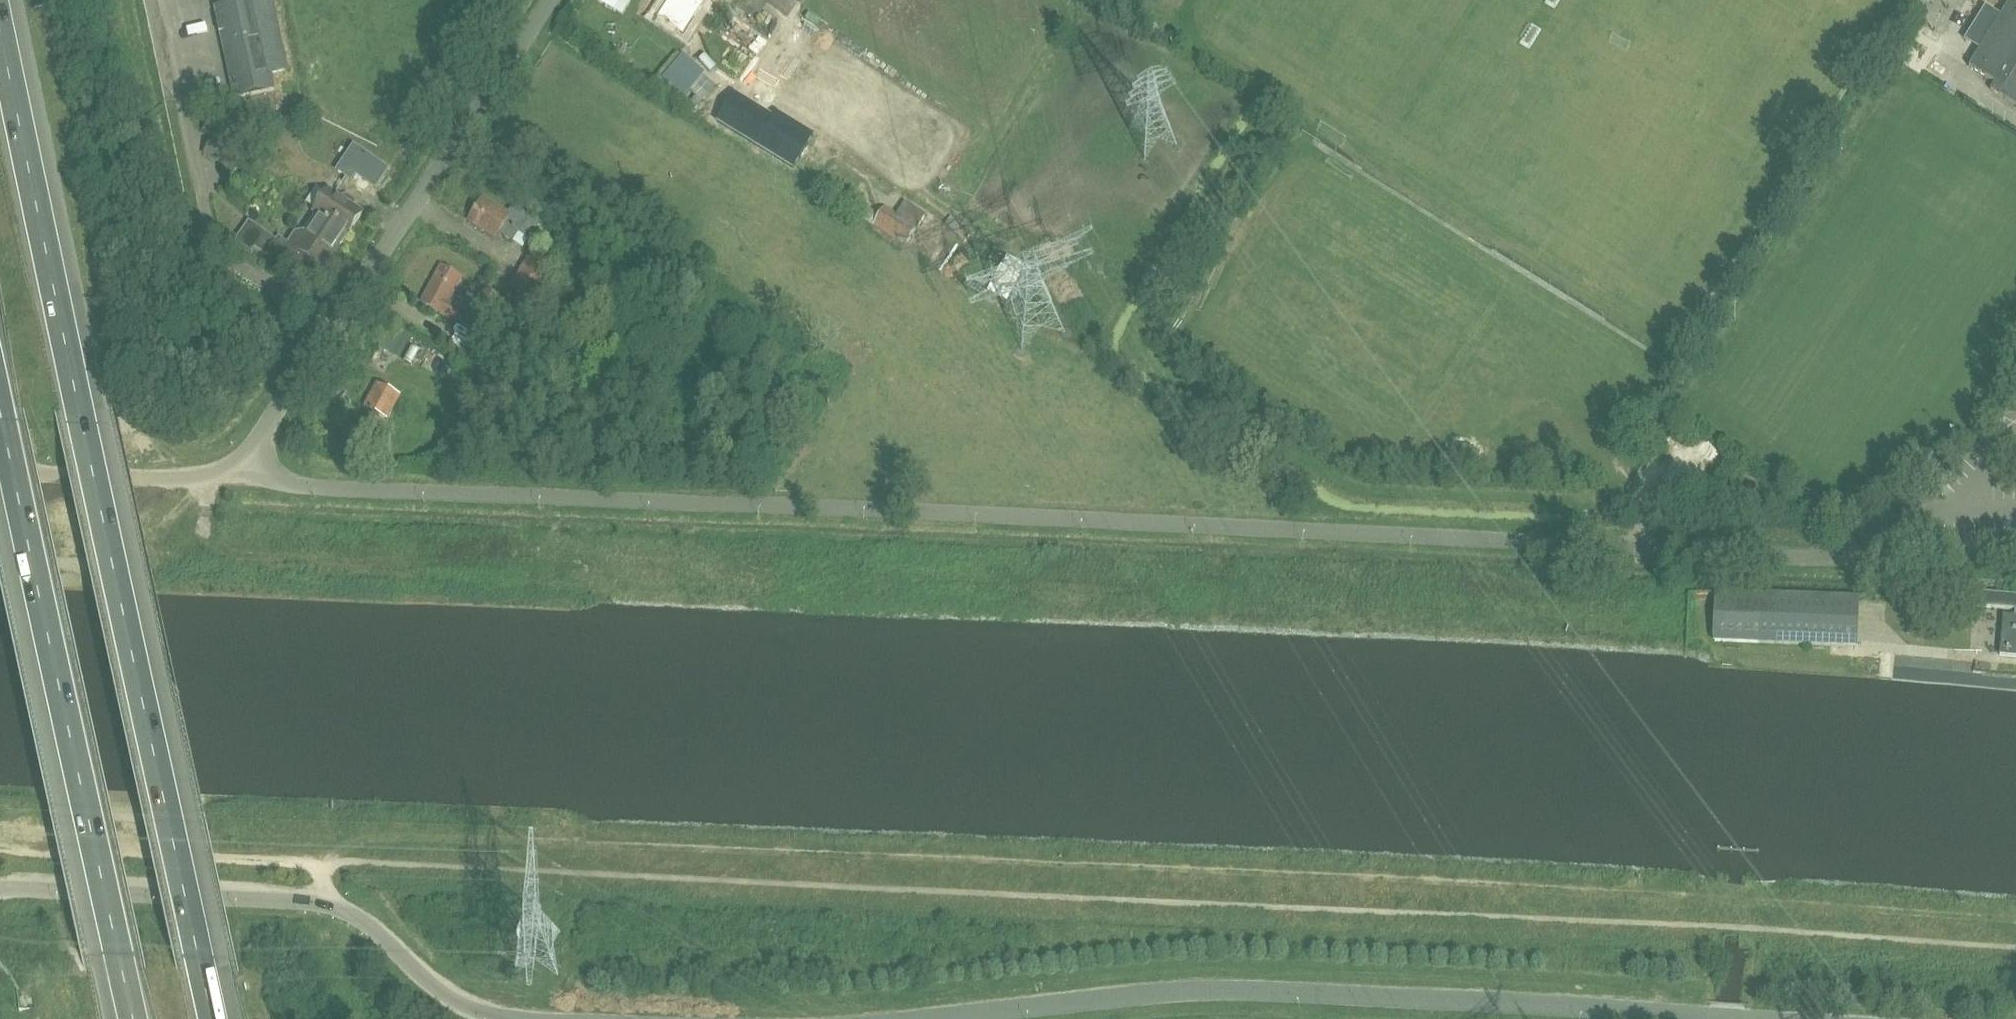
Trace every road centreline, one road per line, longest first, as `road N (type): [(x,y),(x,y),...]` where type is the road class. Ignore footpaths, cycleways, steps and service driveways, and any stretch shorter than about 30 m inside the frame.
road 1 (unclassified): [(1959,513),(1902,514),(1834,559),(289,485),(247,467)]
road 2 (motorway): [(213,1018),(0,21)]
road 3 (unclassified): [(1745,1018),(1233,991),(935,1018)]
road 4 (motorway): [(0,405),(133,1018)]
road 5 (unclassified): [(247,467),(256,439),(550,0)]
road 6 (unclassified): [(0,887),(329,904),(354,914),(467,1009)]
road 7 (unclassified): [(247,467),(149,479),(0,474)]

